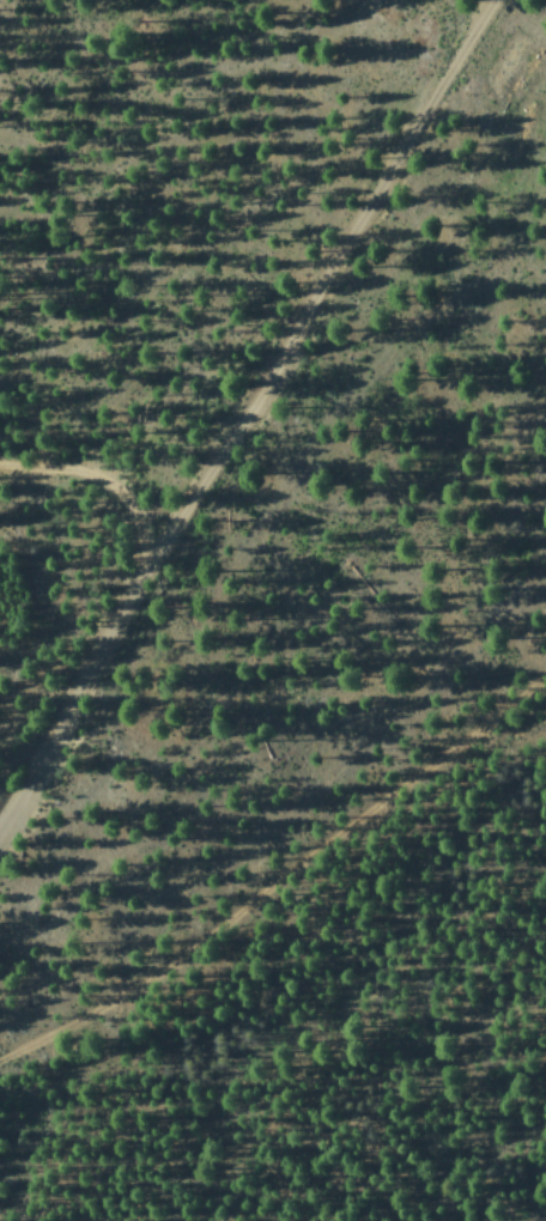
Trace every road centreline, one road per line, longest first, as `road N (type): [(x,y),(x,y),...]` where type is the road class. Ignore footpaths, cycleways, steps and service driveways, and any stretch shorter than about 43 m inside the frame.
road 1 (track): [(126,492),(334,685),(545,347)]
road 2 (track): [(0,757),(126,577),(126,492)]
road 3 (track): [(126,492),(0,450)]

